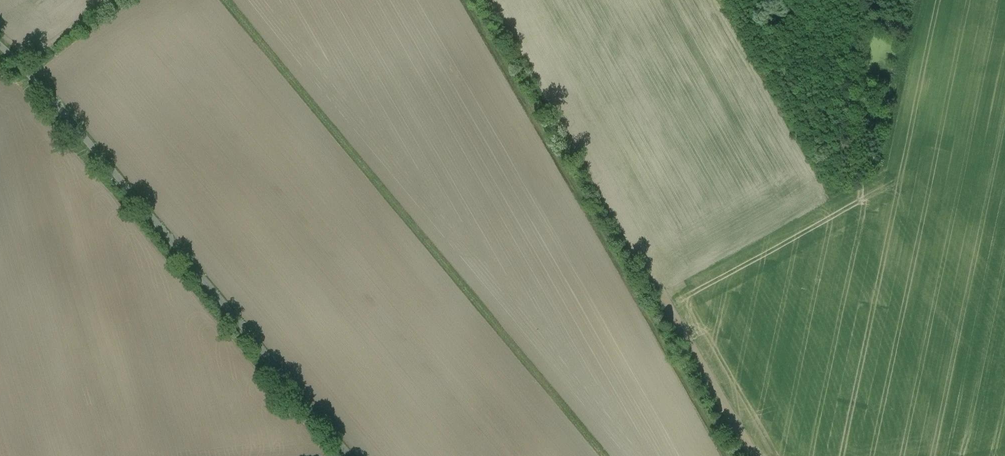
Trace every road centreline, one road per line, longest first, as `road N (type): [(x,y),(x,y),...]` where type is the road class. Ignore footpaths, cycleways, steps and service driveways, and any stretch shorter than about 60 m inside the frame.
road 1 (unclassified): [(349,455),(0,47)]
road 2 (track): [(730,455),(471,0)]

